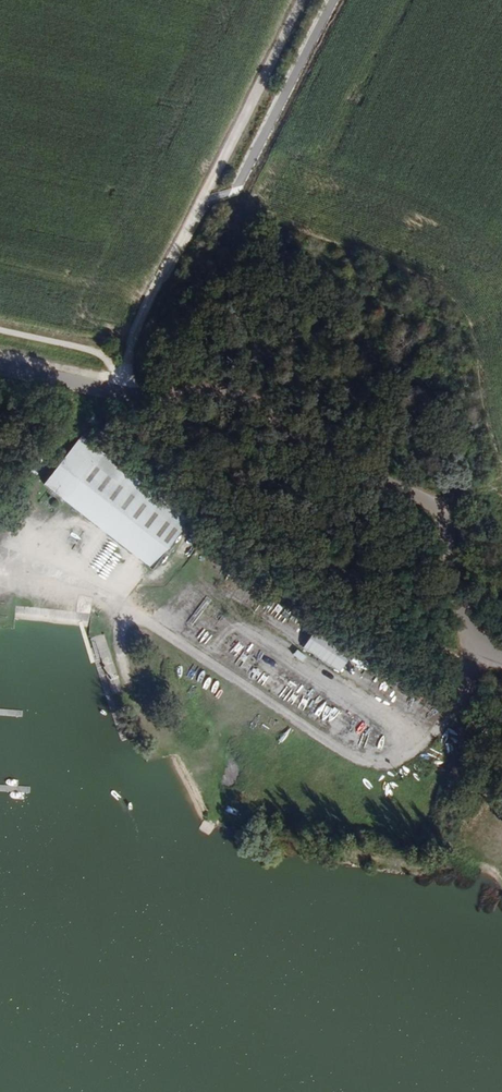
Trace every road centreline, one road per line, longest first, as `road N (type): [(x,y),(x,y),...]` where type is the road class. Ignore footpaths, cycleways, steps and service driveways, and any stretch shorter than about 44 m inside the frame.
road 1 (residential): [(0,372),(275,442),(371,473),(437,508),(464,617),(501,659)]
road 2 (track): [(199,205),(300,0)]
road 3 (track): [(121,365),(199,205)]

